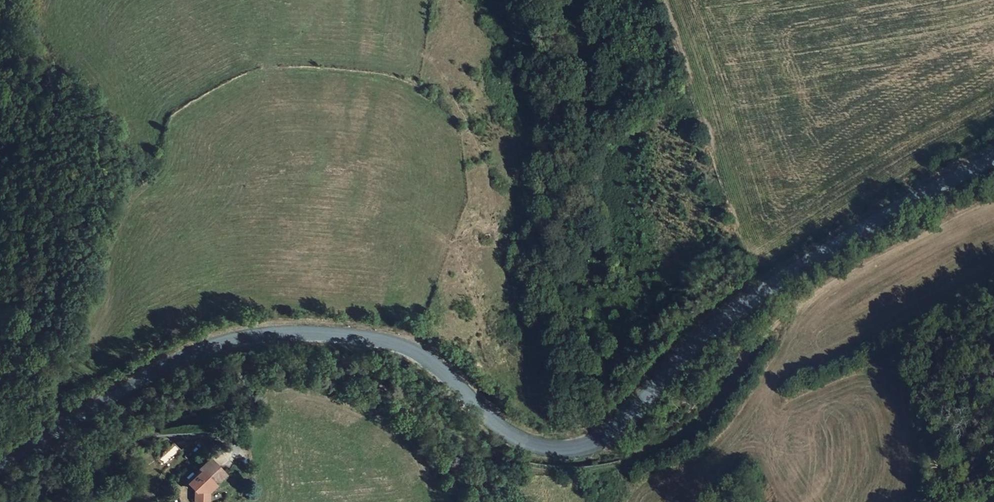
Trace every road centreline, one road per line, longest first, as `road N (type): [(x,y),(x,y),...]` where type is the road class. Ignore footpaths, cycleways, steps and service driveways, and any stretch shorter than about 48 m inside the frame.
road 1 (secondary): [(0,467),(179,356),(261,330),(339,332),(415,350),(487,418),(534,446),(586,443),(618,427),(775,278),(993,157)]

